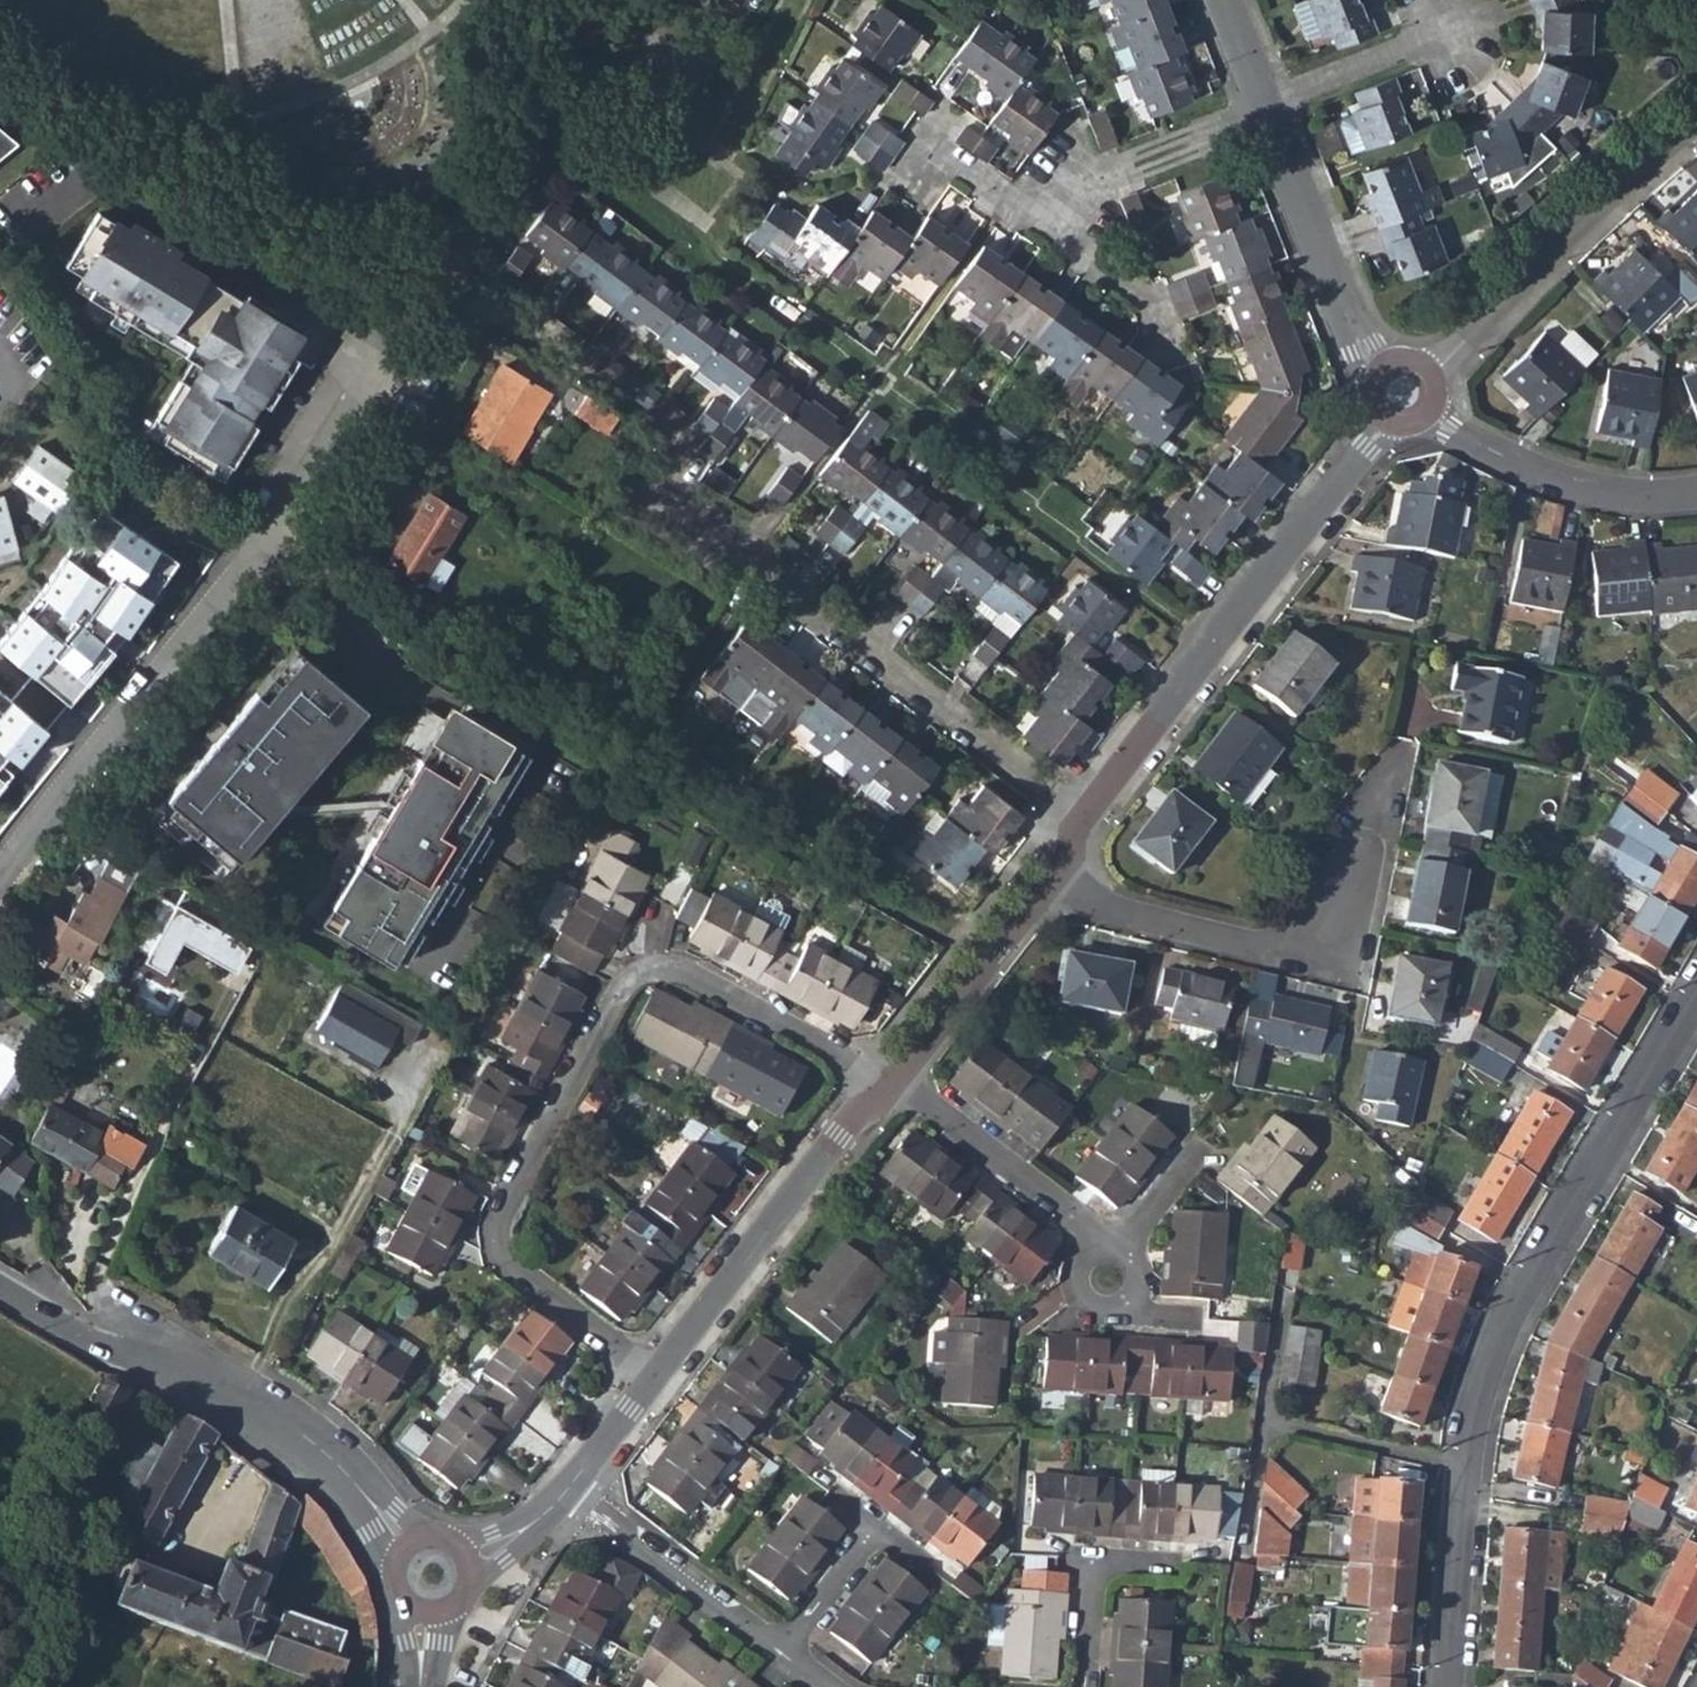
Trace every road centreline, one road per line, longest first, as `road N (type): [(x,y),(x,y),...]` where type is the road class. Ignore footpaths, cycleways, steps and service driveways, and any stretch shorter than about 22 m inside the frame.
road 1 (residential): [(0,889),(266,539),(347,390),(383,348),(422,367),(467,326),(494,315),(526,318),(580,348)]
road 2 (residential): [(655,1378),(507,1269),(494,1241),(499,1211),(619,989),(648,970),(681,975),(853,1068),(896,1082)]
road 3 (residential): [(1445,1686),(1464,1469),(1487,1371),(1525,1291),(1696,1001)]
road 4 (residential): [(670,418),(672,447),(644,487),(1086,815)]
road 5 (residential): [(1086,815),(1403,390)]
road 6 (residential): [(0,1291),(91,1344),(149,1349),(297,1432),(406,1548)]
road 7 (residential): [(1403,390),(1696,115)]
road 8 (residential): [(1056,874),(1104,909),(1260,948),(1320,941),(1365,842)]
road 9 (residential): [(655,1378),(852,1119),(896,1082)]
road 10 (residential): [(1403,390),(1449,428),(1541,477),(1611,496),(1696,491)]
road 11 (residential): [(1266,107),(1363,349),(1403,390)]
road 12 (residential): [(776,1656),(568,1490)]
road 13 (residential): [(896,1082),(1056,874)]
road 14 (residential): [(896,1082),(1067,1214),(1097,1246)]
road 15 (residential): [(1056,203),(1110,170),(1266,107)]
road 16 (residential): [(1078,1686),(1093,1568),(1115,1562),(1179,1567)]
road 17 (residential): [(1450,32),(1266,107)]
road 18 (residential): [(1159,346),(1144,300),(1066,249),(1056,203)]
road 19 (residential): [(912,148),(998,207),(1056,203)]
road 20 (residential): [(776,1656),(876,1532)]
road 21 (residential): [(568,1490),(655,1378)]
road 22 (residential): [(1202,1145),(1122,1250)]
road 23 (residential): [(466,1561),(537,1523),(568,1490)]

